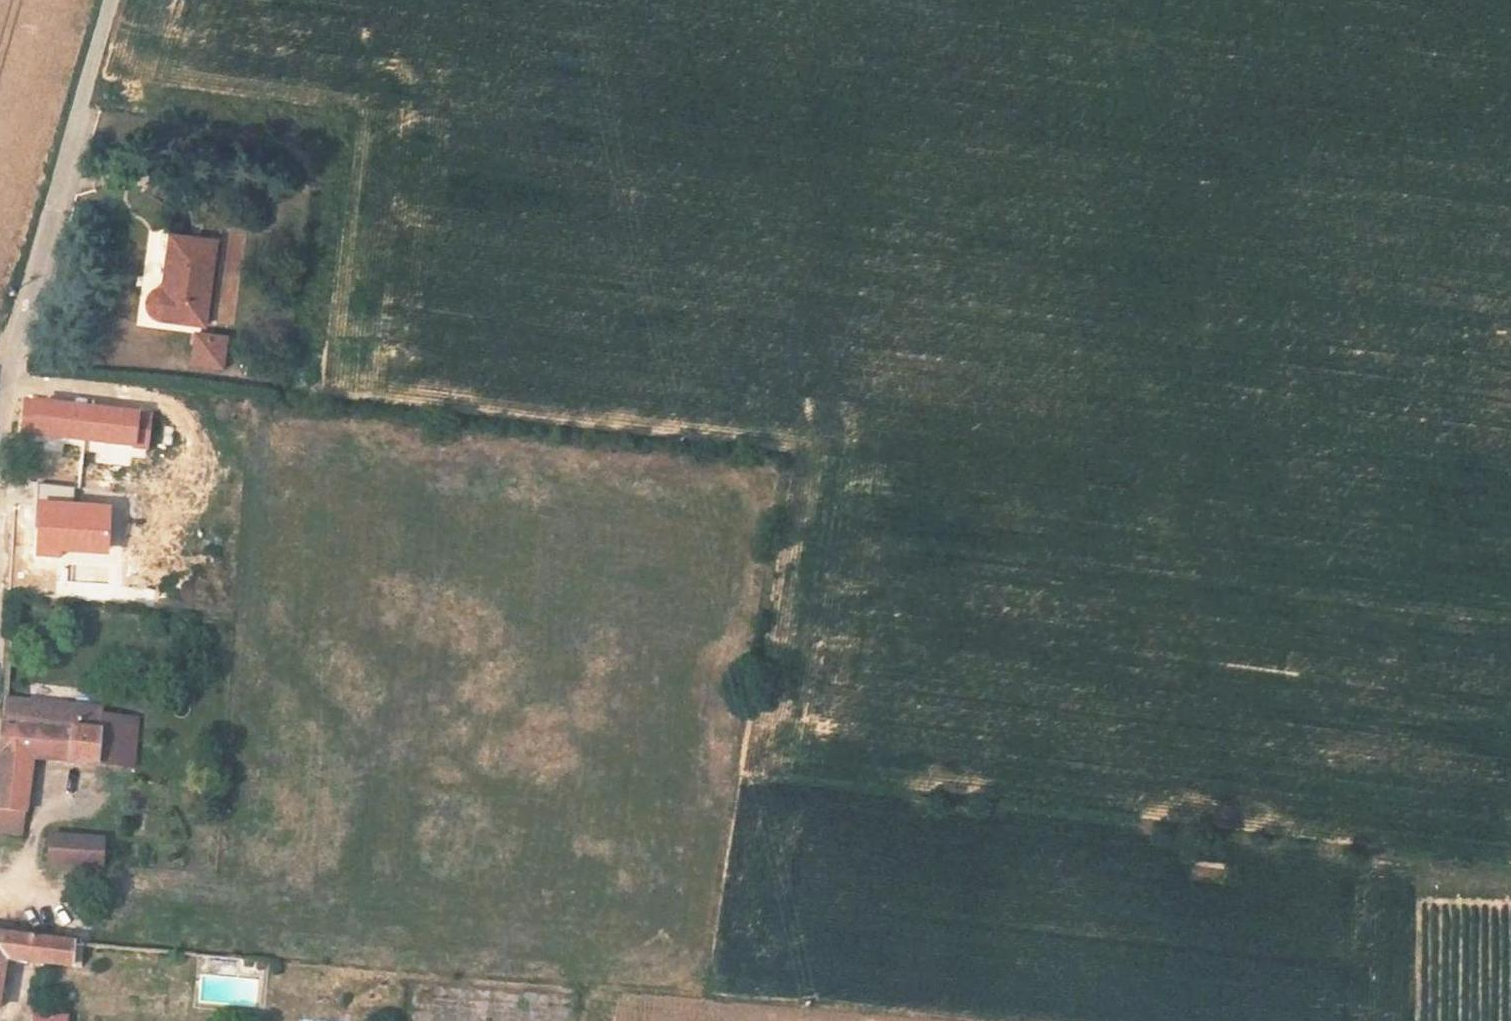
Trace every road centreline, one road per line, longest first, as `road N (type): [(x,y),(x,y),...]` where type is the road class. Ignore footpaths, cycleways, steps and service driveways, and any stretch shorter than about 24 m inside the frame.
road 1 (residential): [(0,427),(23,313),(112,0)]

